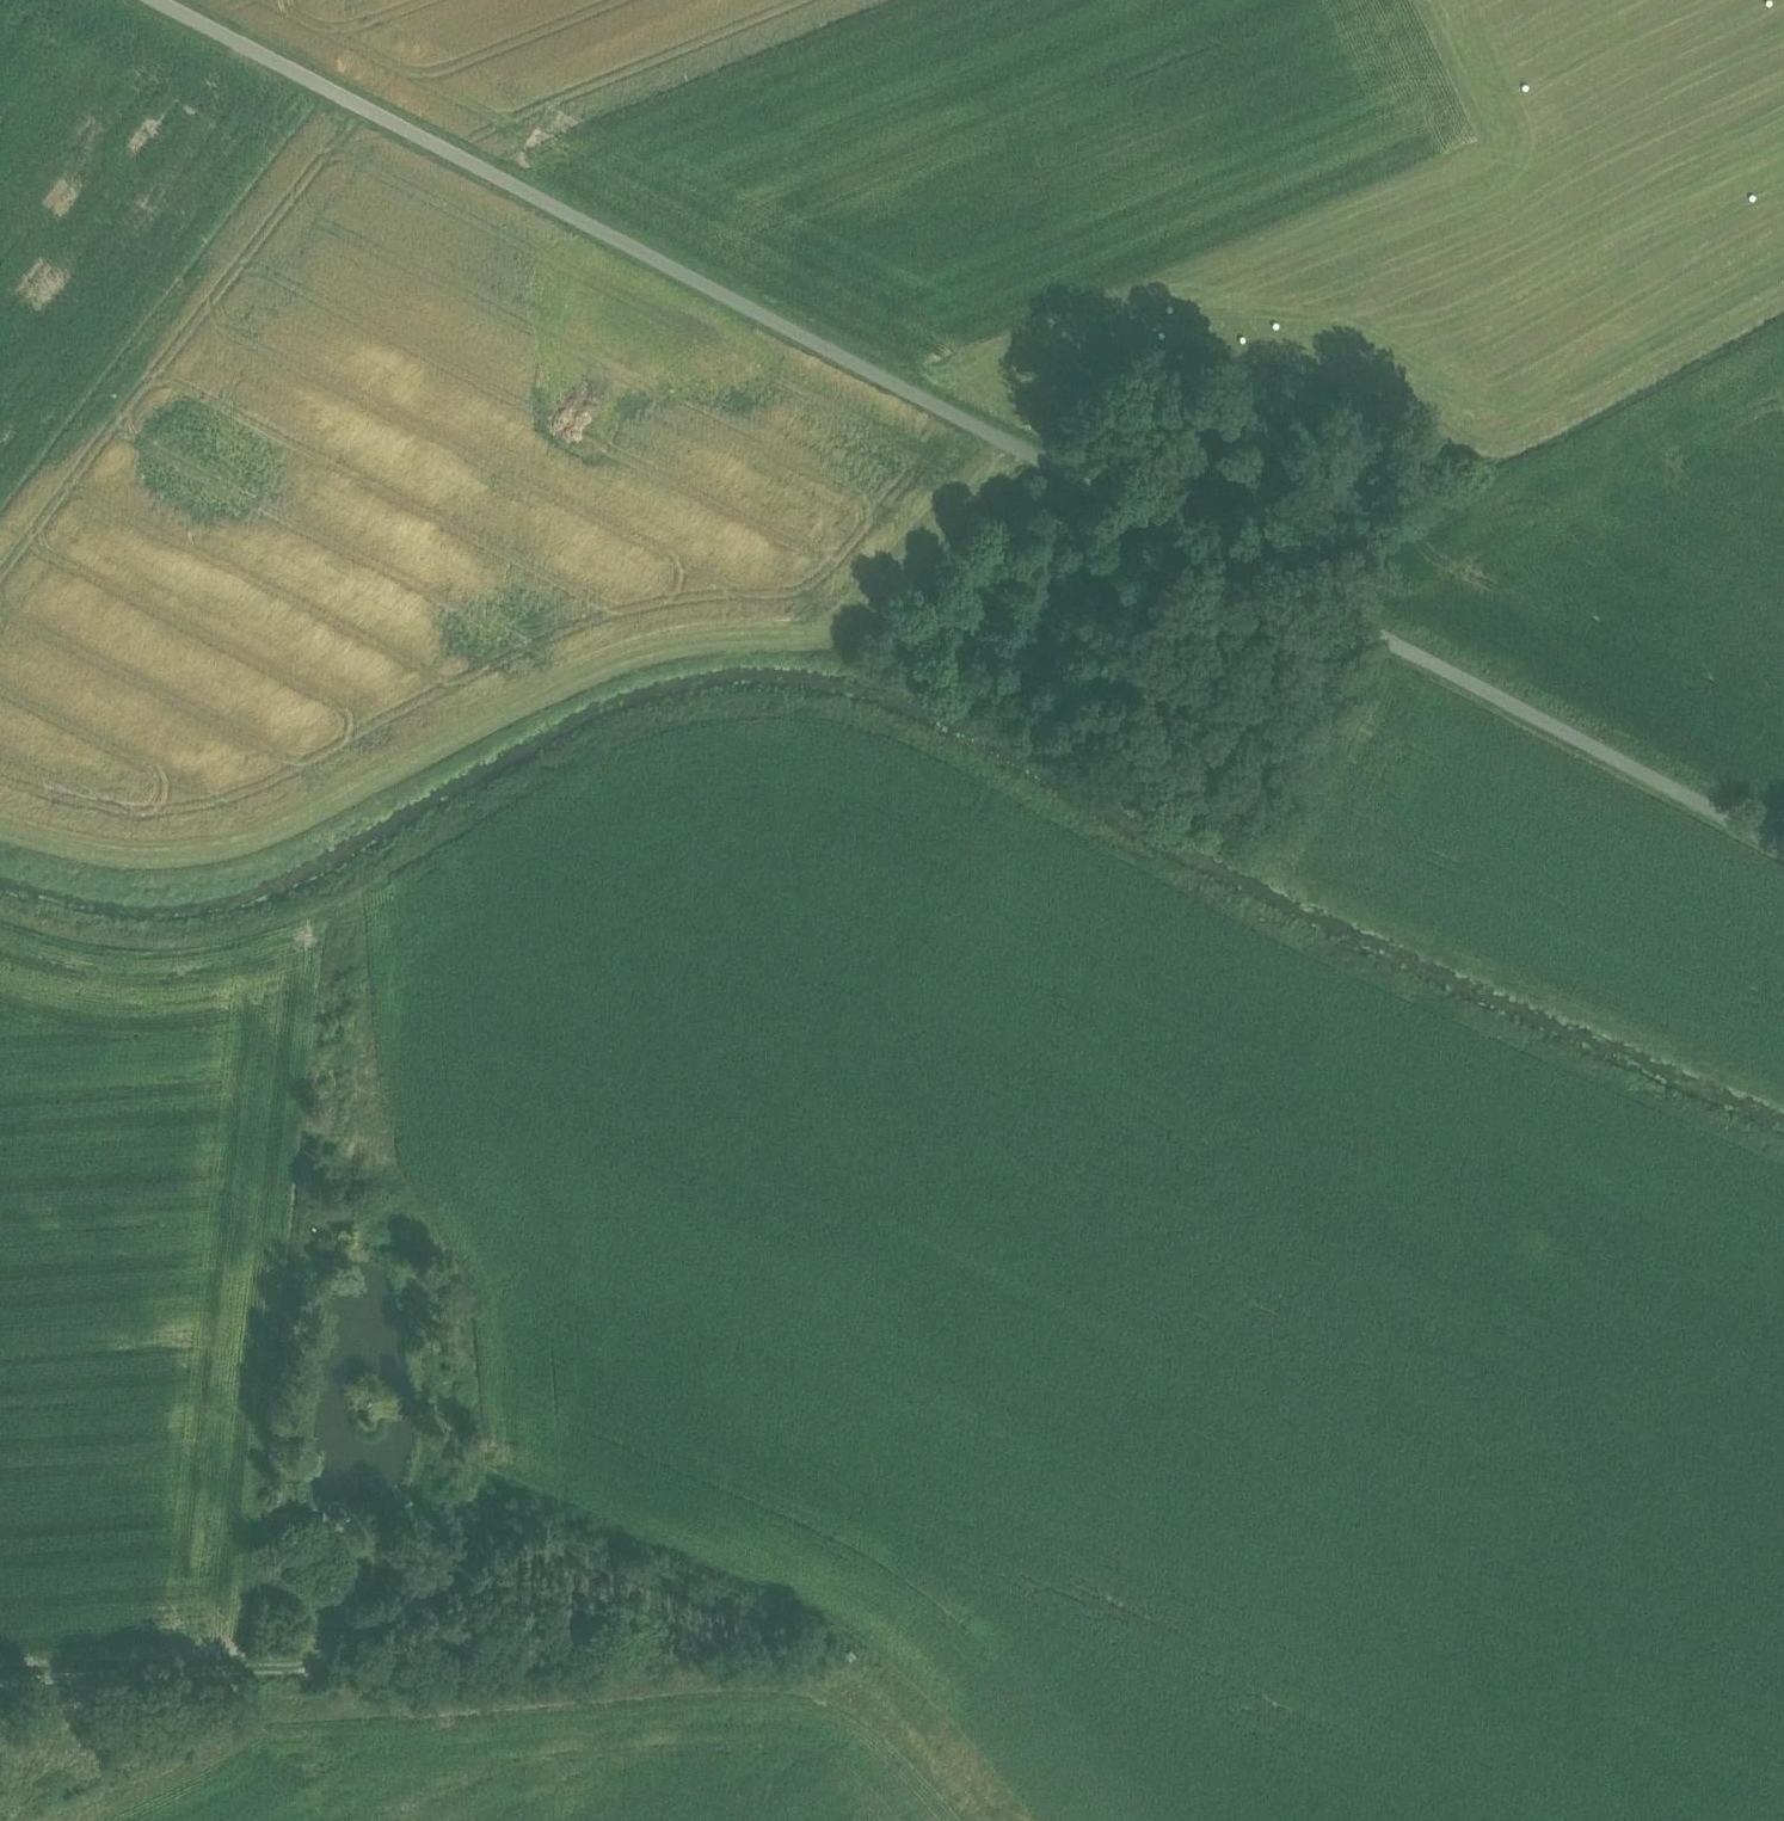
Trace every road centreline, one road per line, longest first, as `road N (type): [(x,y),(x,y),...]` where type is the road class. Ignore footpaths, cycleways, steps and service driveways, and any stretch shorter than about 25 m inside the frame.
road 1 (unclassified): [(1783,847),(145,0)]

